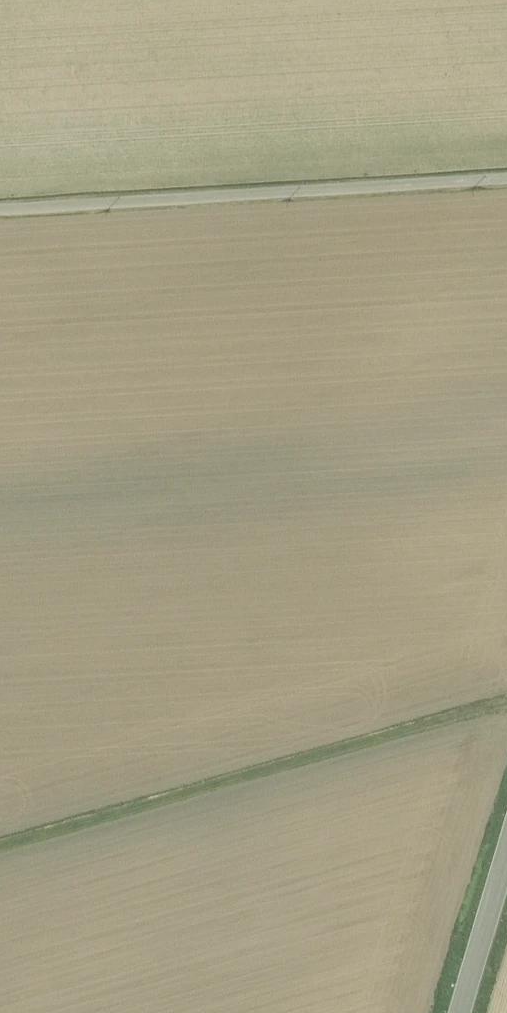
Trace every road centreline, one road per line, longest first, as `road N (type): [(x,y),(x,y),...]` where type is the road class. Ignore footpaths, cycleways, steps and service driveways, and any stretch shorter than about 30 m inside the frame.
road 1 (track): [(0,848),(506,706)]
road 2 (unclassified): [(506,177),(0,205)]
road 3 (secondary): [(464,1012),(506,866)]

